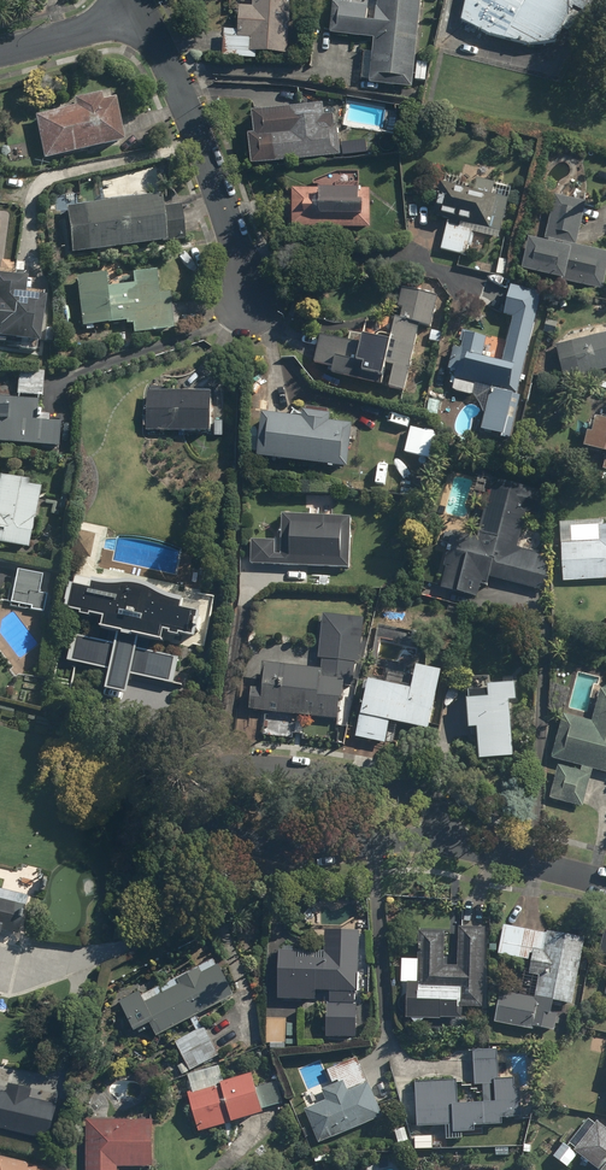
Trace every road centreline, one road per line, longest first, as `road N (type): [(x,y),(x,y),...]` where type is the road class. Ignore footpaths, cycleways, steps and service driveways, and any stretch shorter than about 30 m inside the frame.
road 1 (residential): [(452,841),(298,854),(223,839),(190,815),(198,778),(220,766),(424,796),(443,821)]
road 2 (residential): [(248,292),(188,117),(136,12)]
road 3 (residential): [(605,882),(452,841)]
road 4 (residential): [(0,50),(136,12)]

